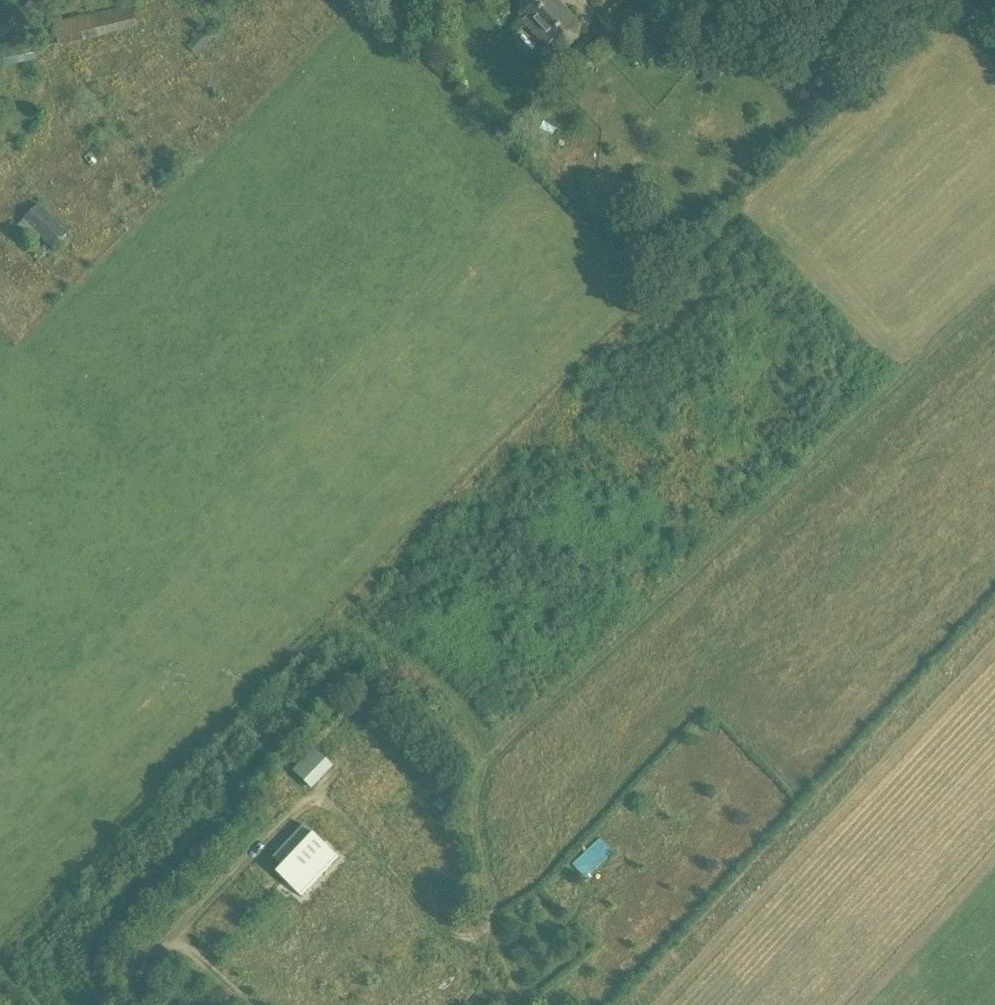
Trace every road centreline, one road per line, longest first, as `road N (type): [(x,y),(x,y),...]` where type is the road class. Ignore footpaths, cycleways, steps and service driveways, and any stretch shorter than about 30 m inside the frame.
road 1 (track): [(994,290),(485,764)]
road 2 (track): [(494,919),(469,938),(432,918),(323,792),(179,930)]
road 3 (track): [(343,616),(451,678),(480,729),(485,764)]
road 4 (track): [(485,764),(479,818),(494,919)]

